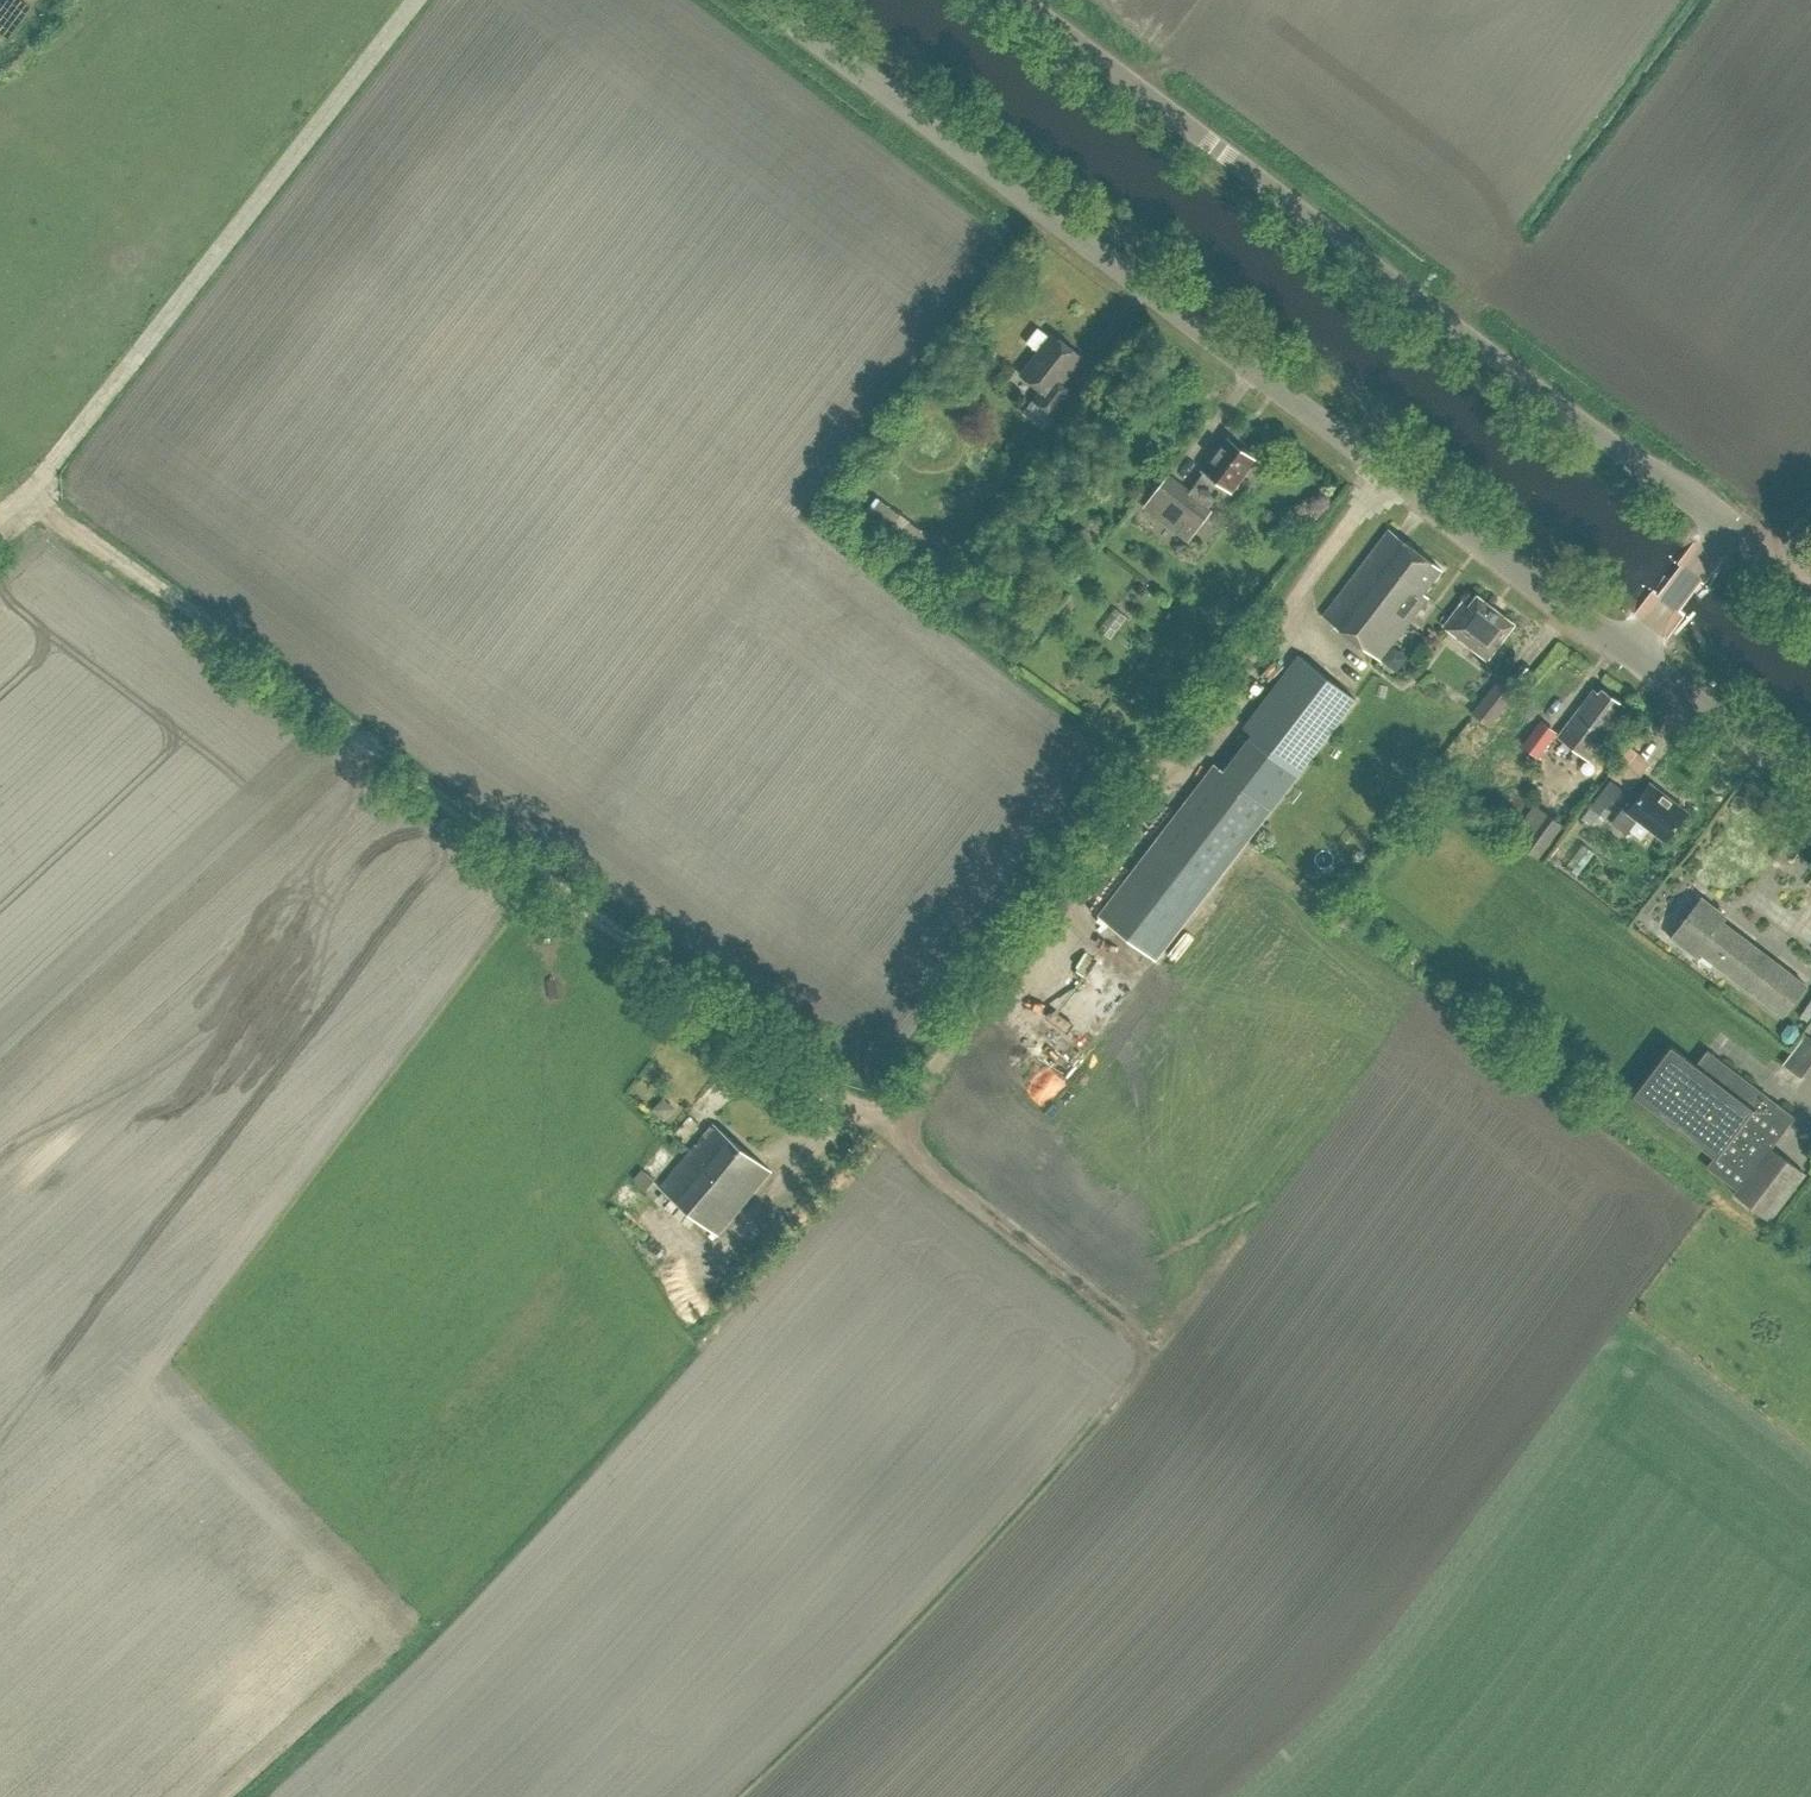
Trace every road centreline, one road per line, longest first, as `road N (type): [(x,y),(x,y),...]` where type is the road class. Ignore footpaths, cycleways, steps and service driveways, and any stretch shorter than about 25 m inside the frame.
road 1 (tertiary): [(1629,653),(766,0)]
road 2 (track): [(1386,471),(910,1102),(845,1117),(727,1249)]
road 3 (track): [(31,491),(845,1117)]
road 4 (unclassified): [(1724,525),(1024,0)]
road 5 (tertiary): [(1810,790),(1629,653)]
road 6 (unclassified): [(1629,653),(1724,525)]

